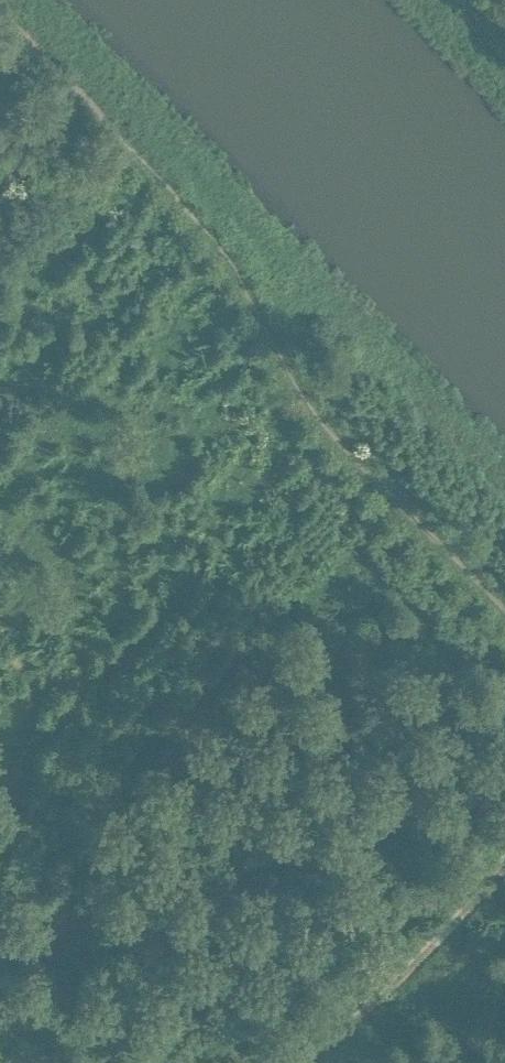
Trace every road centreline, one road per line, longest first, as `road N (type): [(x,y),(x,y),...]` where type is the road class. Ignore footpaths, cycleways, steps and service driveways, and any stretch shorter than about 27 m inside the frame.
road 1 (track): [(504,848),(337,1019),(262,1062)]

